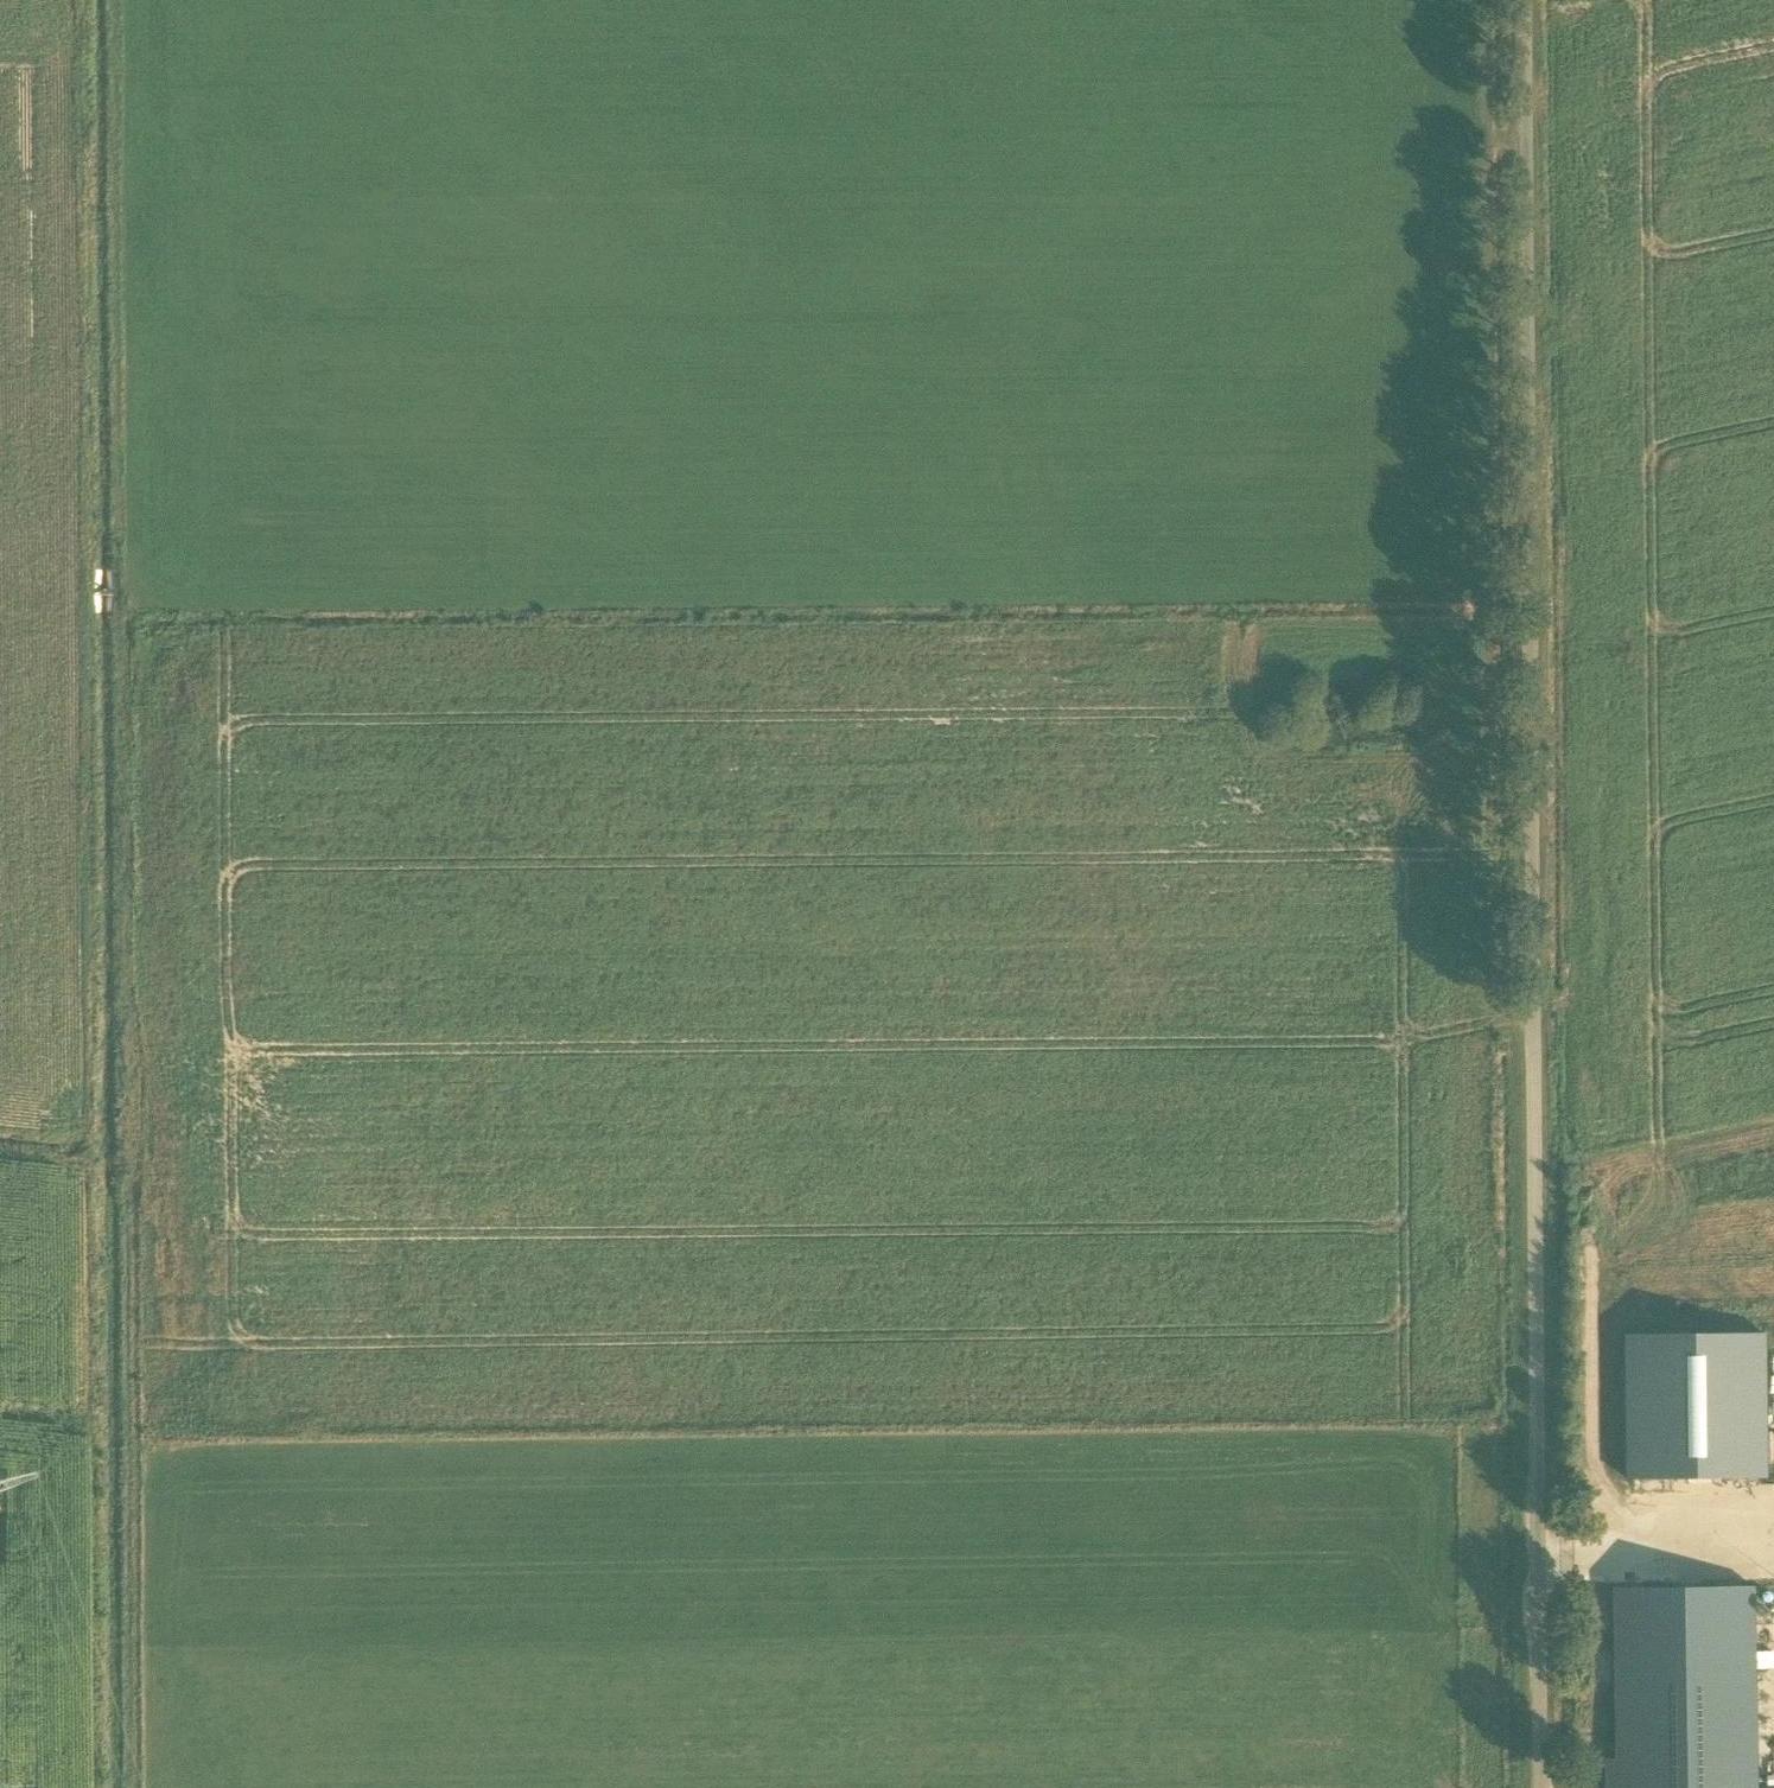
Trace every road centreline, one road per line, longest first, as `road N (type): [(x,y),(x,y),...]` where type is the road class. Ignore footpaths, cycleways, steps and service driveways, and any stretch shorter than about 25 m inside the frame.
road 1 (unclassified): [(1543,1787),(1529,0)]

